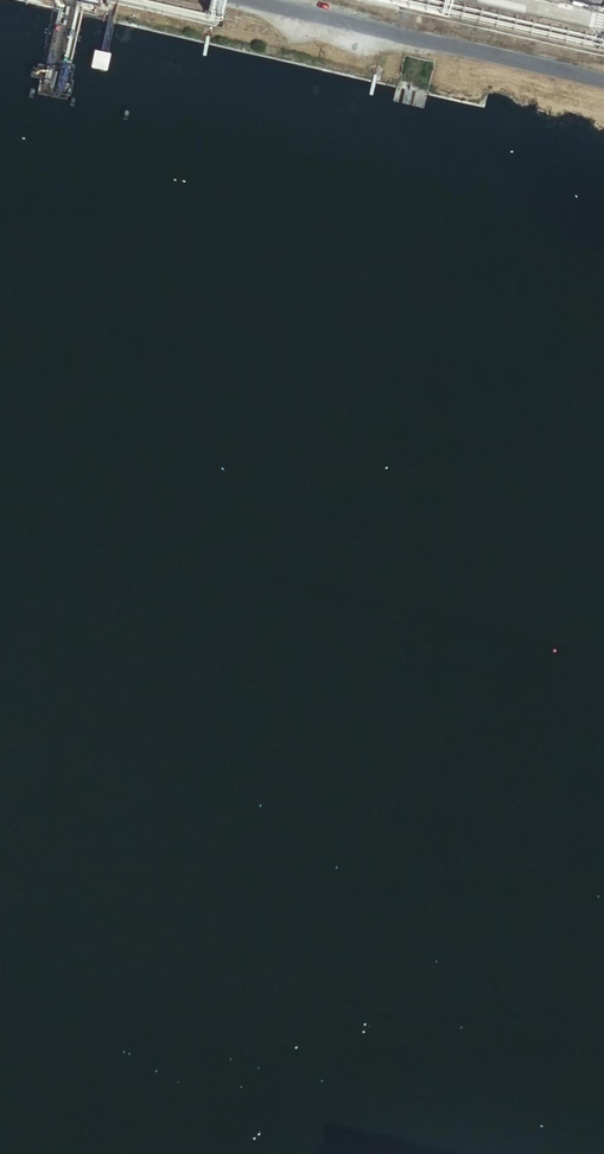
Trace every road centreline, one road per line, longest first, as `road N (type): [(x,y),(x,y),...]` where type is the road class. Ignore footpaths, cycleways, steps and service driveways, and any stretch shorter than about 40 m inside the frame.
road 1 (unclassified): [(242,0),(603,82)]

